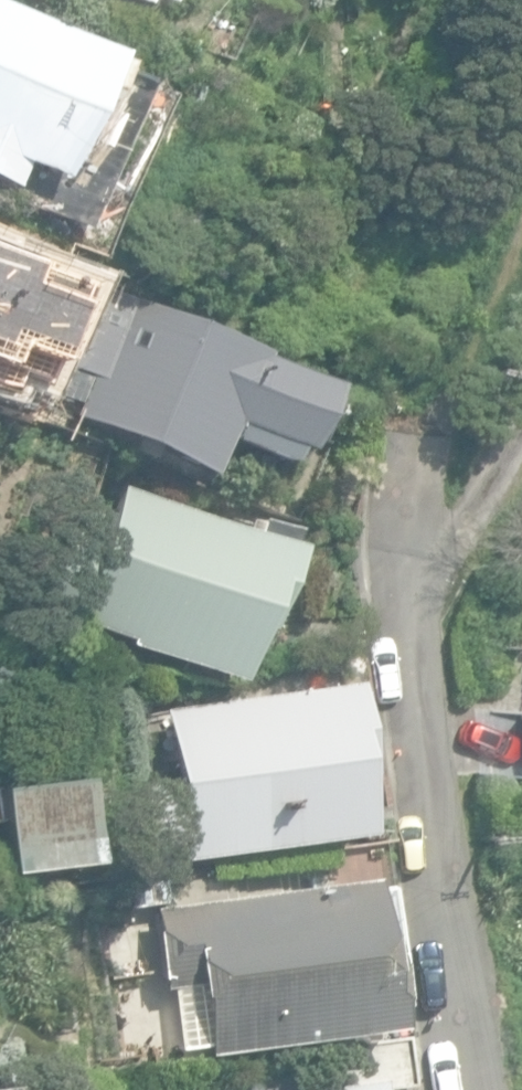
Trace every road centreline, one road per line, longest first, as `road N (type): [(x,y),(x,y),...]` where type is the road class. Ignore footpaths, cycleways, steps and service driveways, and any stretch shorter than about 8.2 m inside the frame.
road 1 (residential): [(414,559),(493,1089)]

